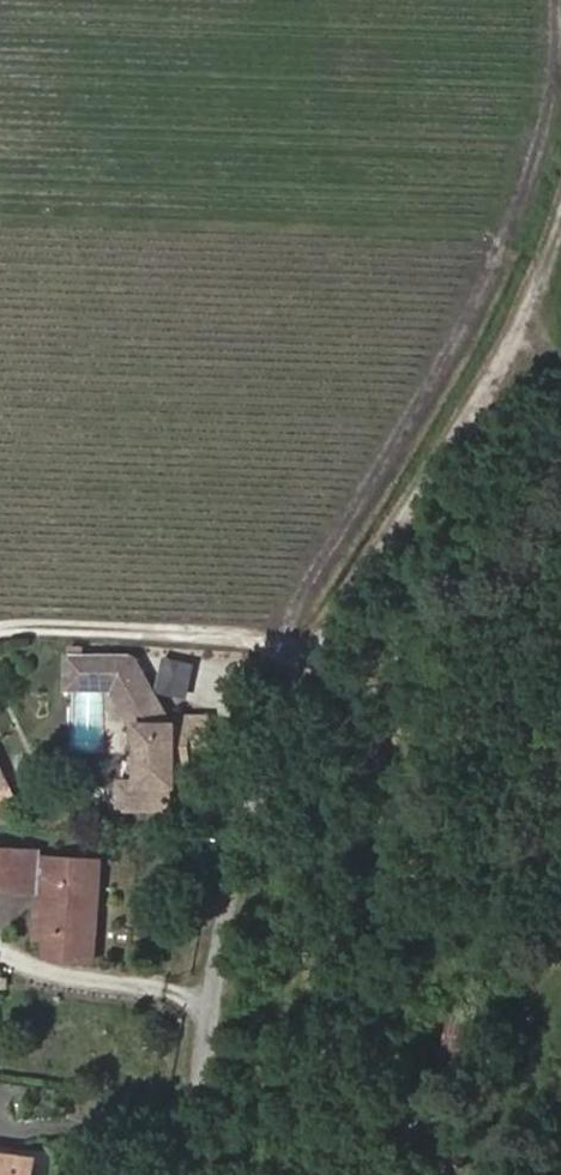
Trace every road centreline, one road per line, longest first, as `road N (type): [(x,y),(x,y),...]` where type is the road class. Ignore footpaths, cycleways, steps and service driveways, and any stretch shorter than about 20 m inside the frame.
road 1 (unclassified): [(295,636),(205,1004),(178,1174)]

